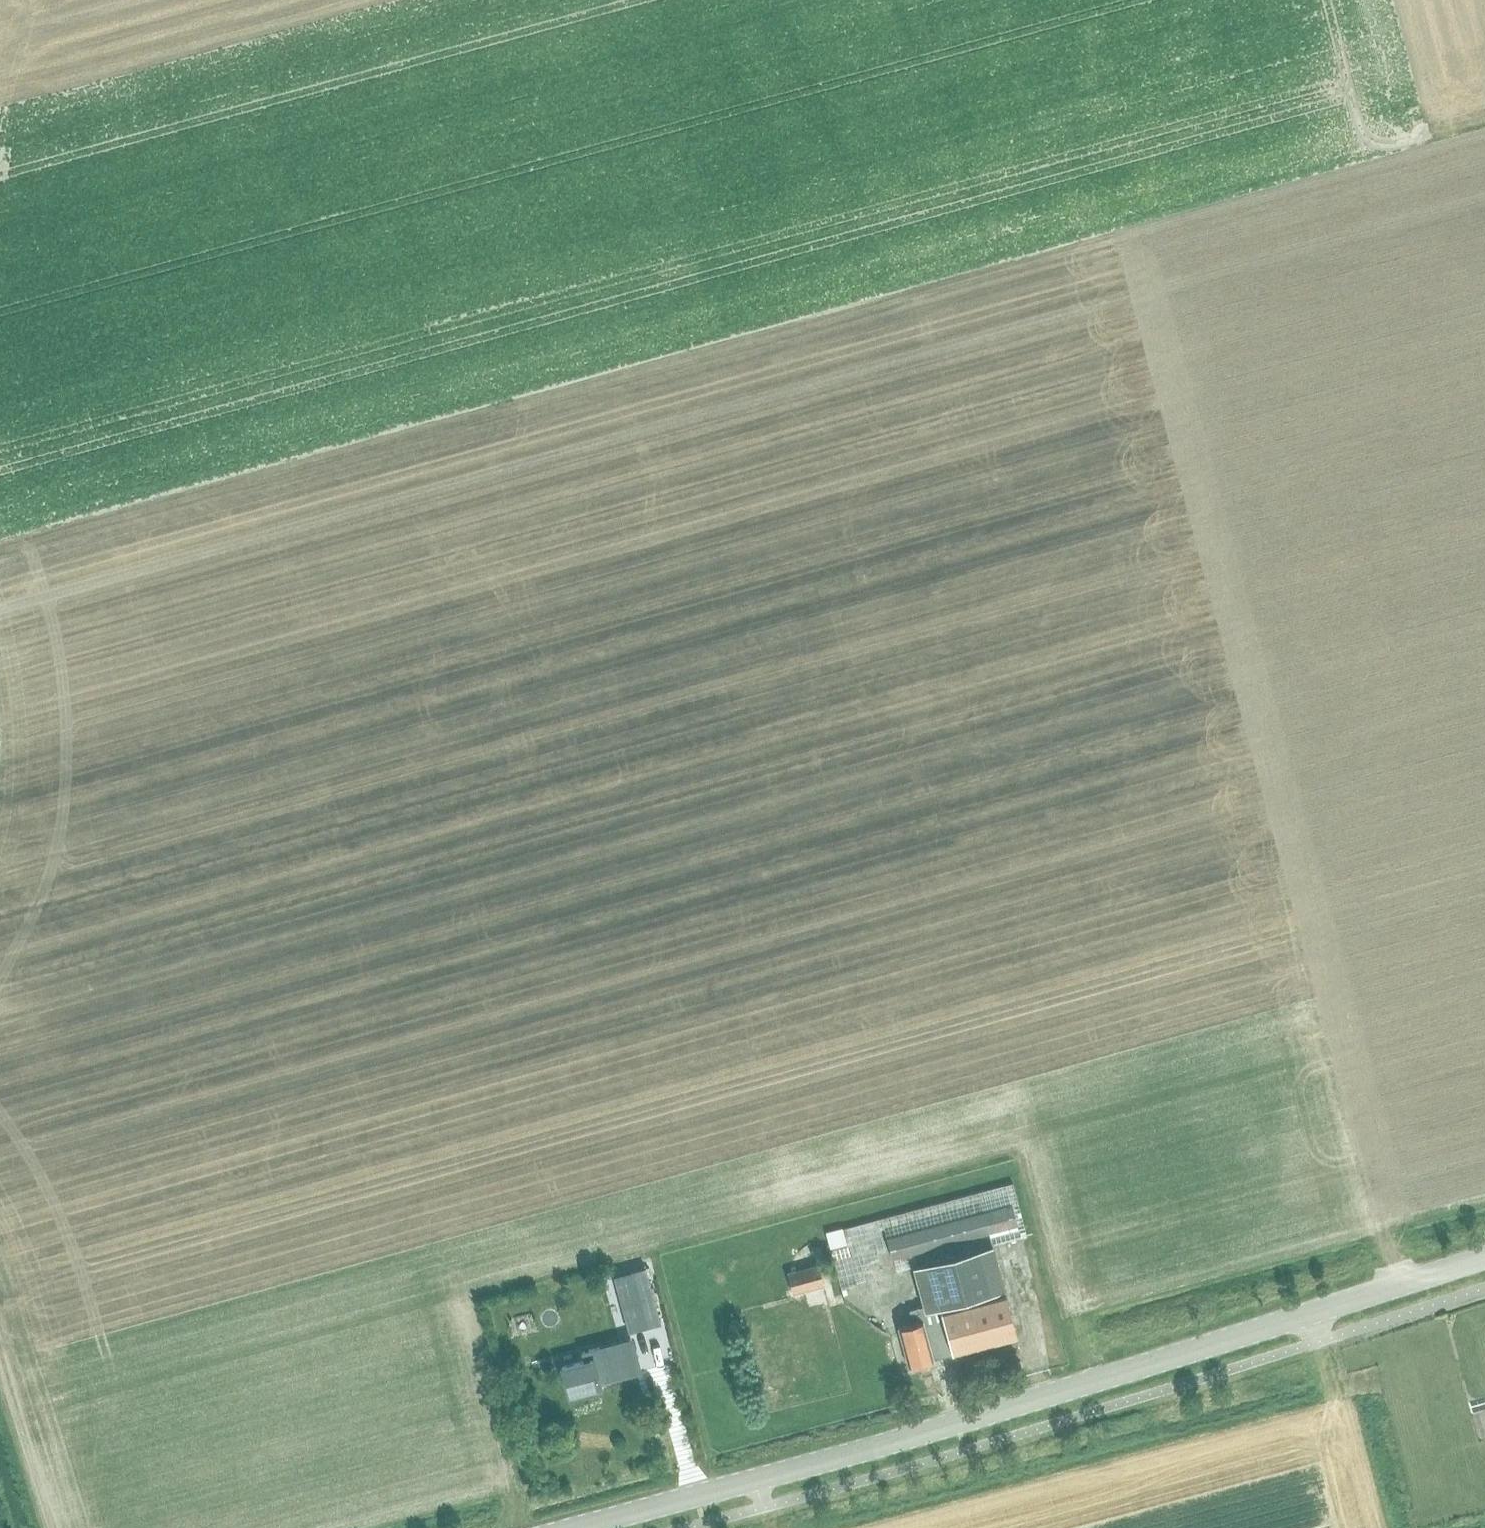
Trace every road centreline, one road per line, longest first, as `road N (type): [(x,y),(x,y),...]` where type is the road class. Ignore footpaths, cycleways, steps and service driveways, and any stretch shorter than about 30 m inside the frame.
road 1 (tertiary): [(566,1527),(1017,1411),(1484,1261)]

